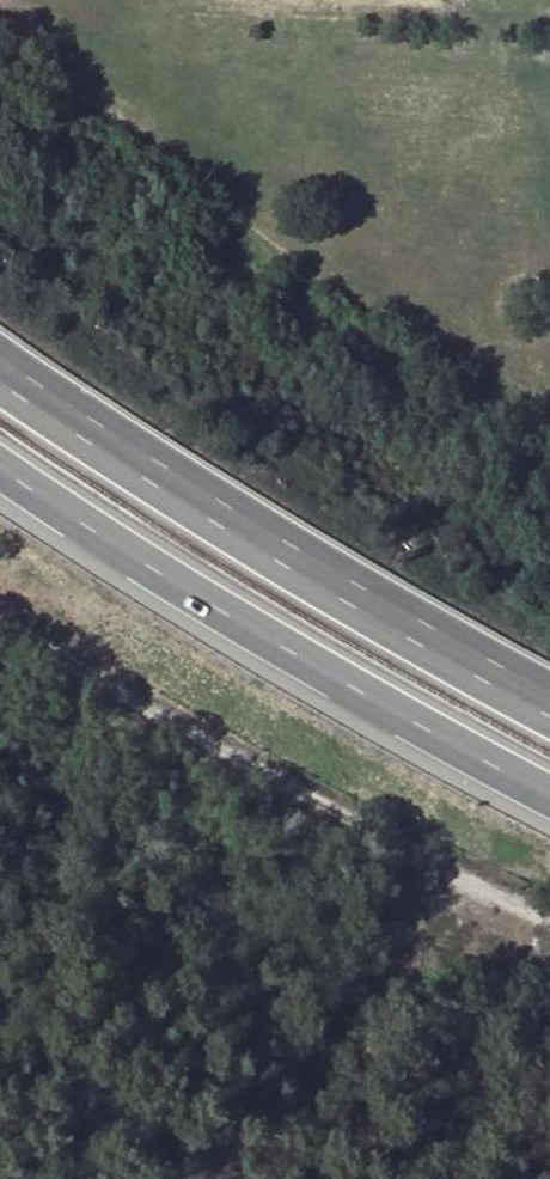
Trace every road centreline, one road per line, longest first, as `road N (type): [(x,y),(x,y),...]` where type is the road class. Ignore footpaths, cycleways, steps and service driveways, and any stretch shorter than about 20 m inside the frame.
road 1 (motorway): [(0,517),(338,732),(549,847)]
road 2 (motorway): [(549,669),(74,394),(0,342)]
road 3 (unclassified): [(0,622),(549,921)]

